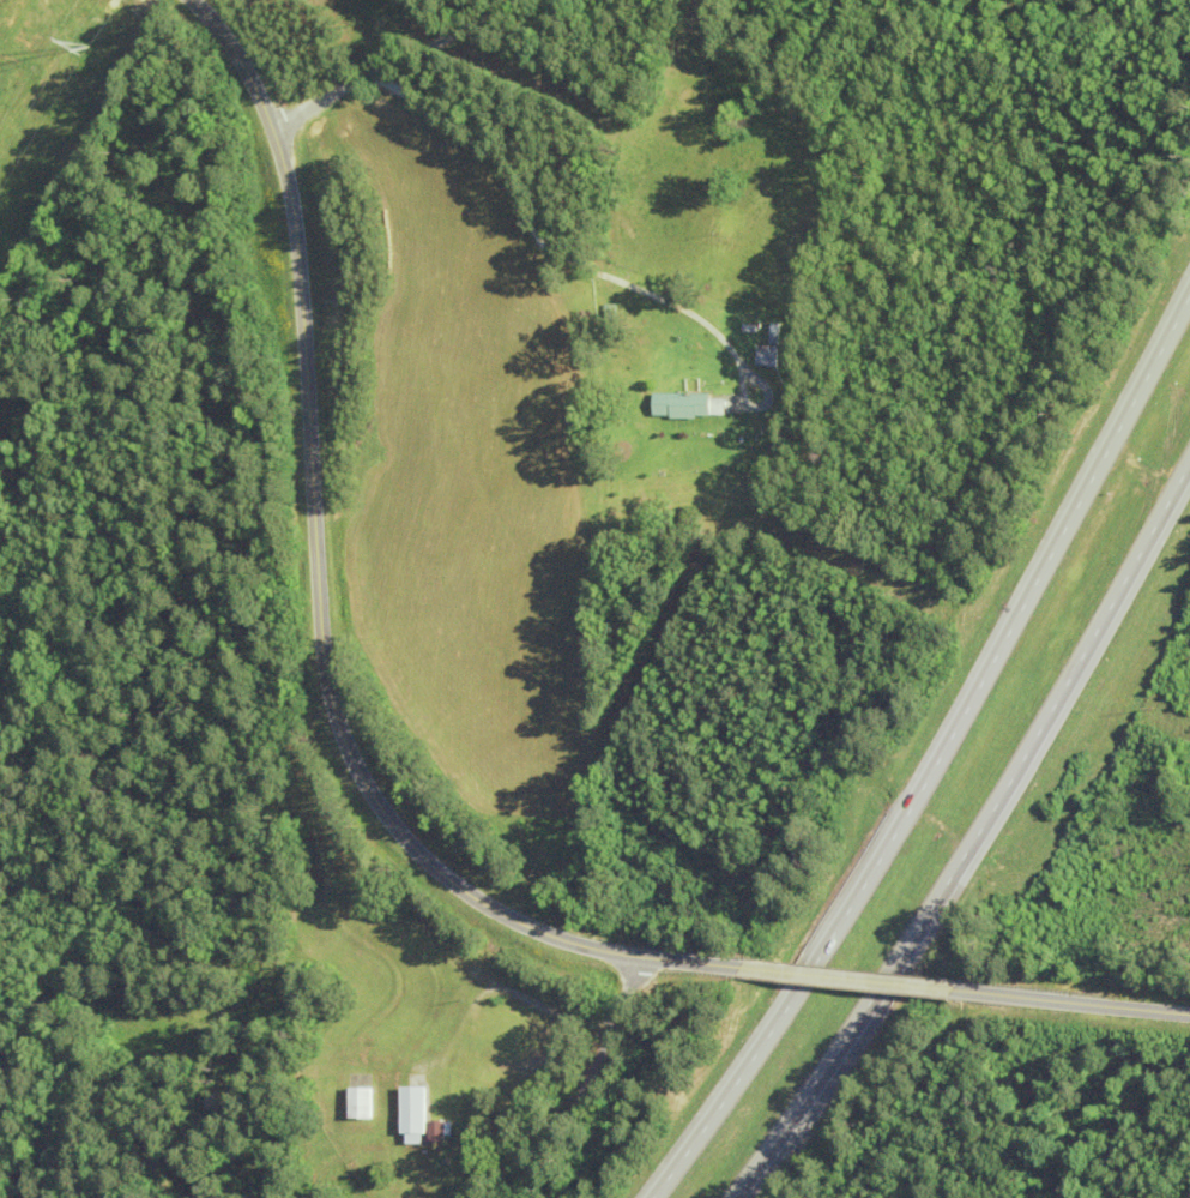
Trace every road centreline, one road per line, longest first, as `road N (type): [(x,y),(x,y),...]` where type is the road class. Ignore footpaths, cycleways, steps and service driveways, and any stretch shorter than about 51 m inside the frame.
road 1 (residential): [(741,967),(630,957),(509,917),(452,881),(374,793),(332,696),(325,654),(298,249),(286,176),(236,55),(190,0)]
road 2 (motorway): [(1189,291),(878,862),(652,1197)]
road 3 (motorway): [(731,1197),(942,890),(1189,465)]
road 4 (residential): [(272,127),(519,0)]
road 5 (residential): [(630,957),(597,1060),(526,1197)]
road 6 (residential): [(971,991),(741,967)]
road 7 (residential): [(1189,1013),(971,991)]

